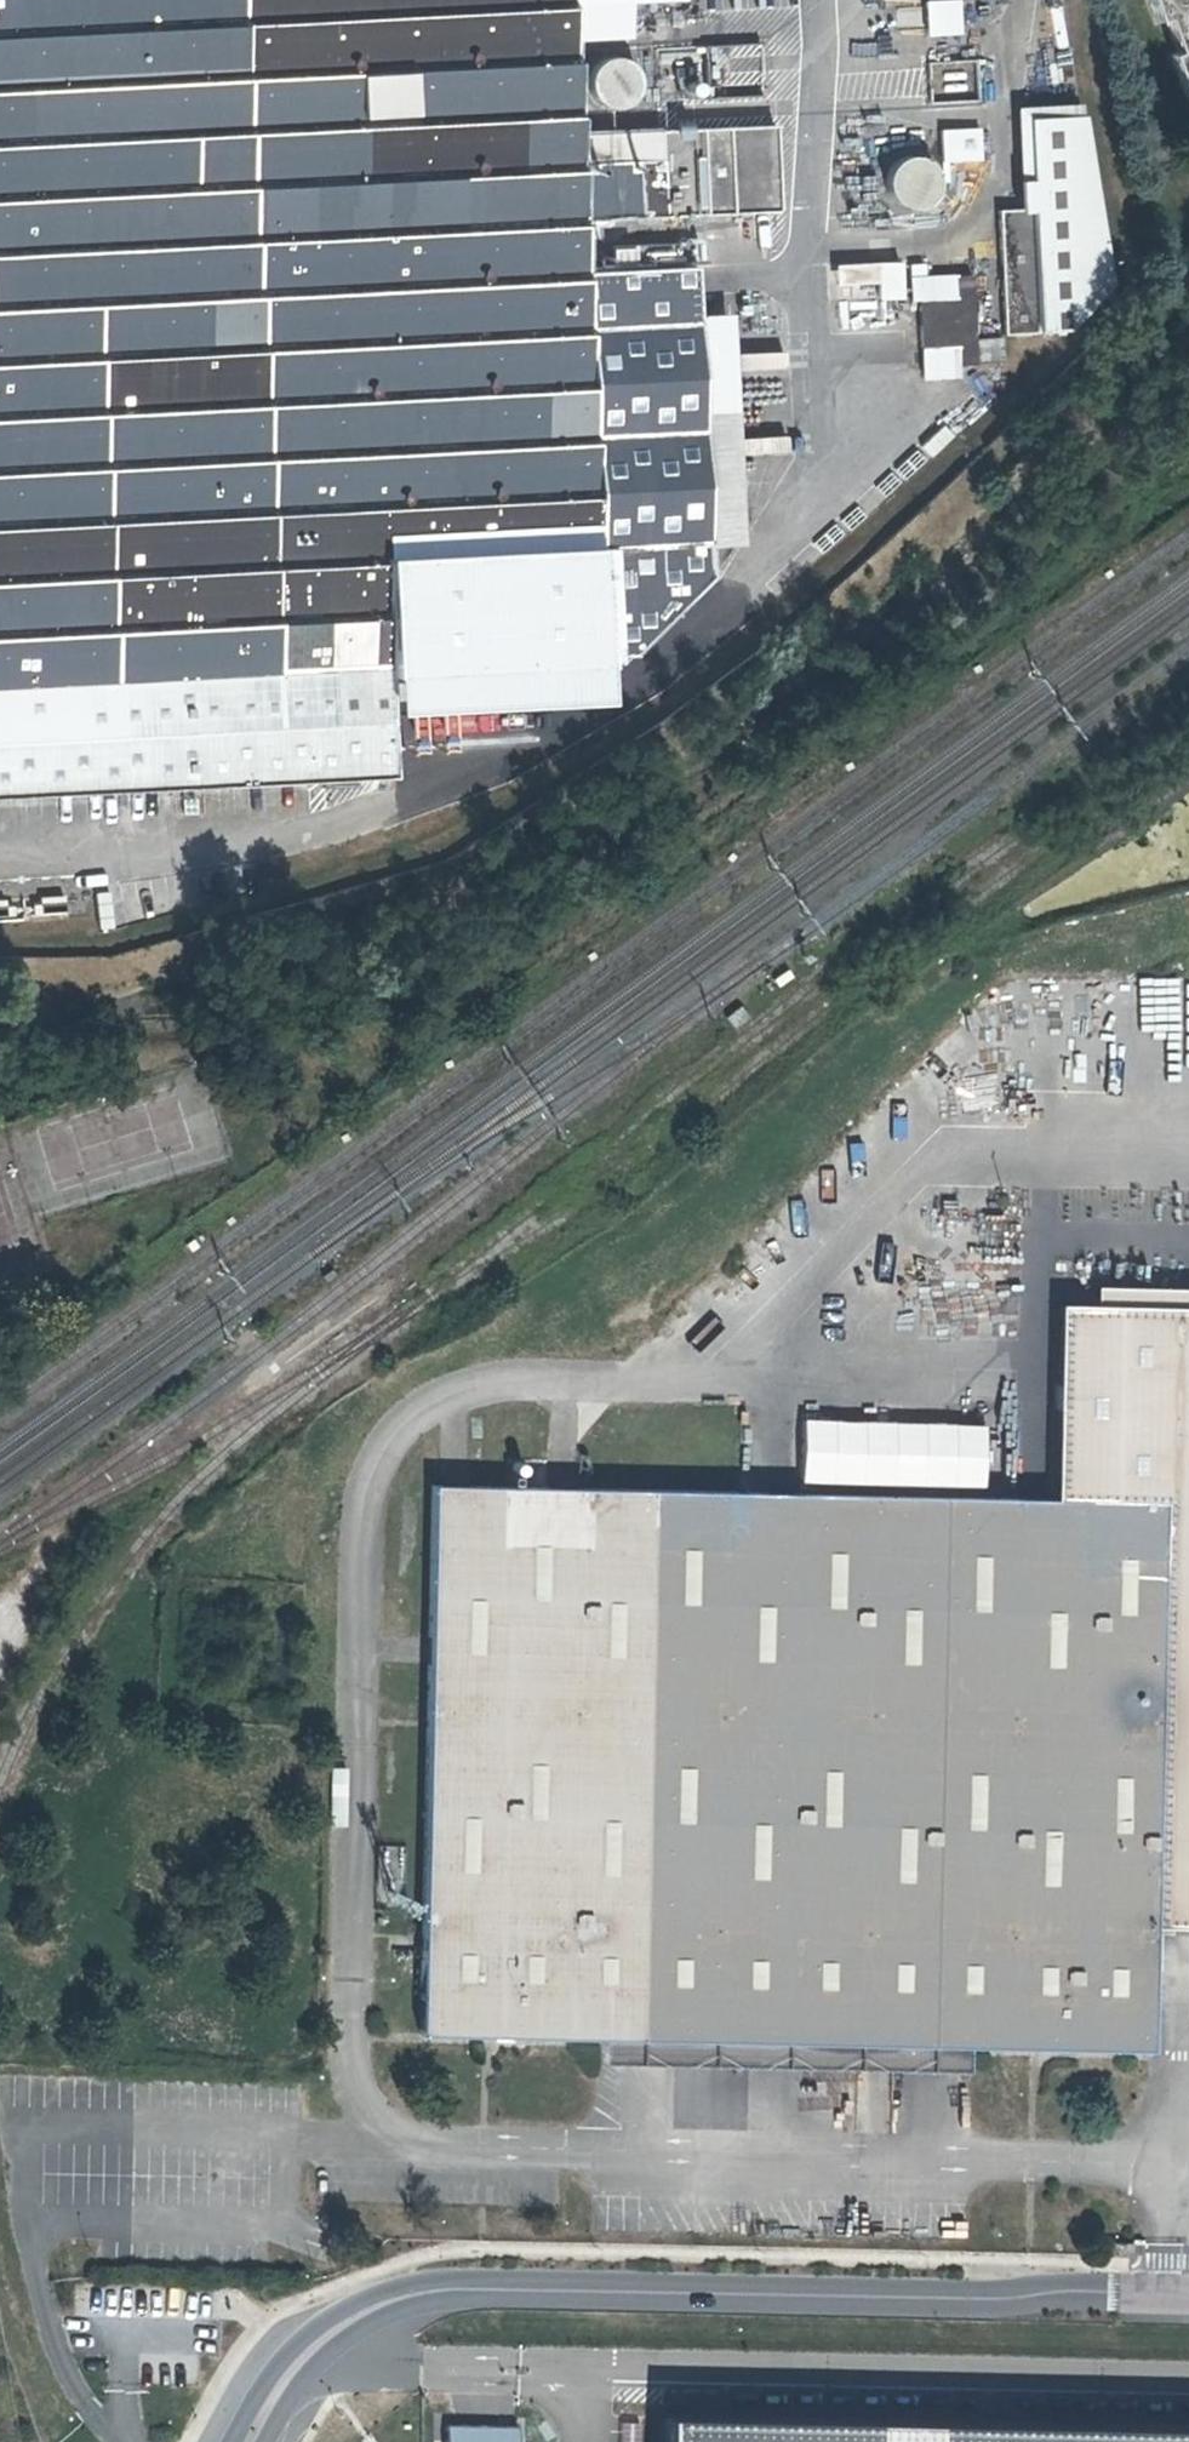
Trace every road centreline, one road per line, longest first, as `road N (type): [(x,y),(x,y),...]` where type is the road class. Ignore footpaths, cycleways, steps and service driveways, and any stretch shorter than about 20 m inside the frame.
road 1 (unclassified): [(1188,2291),(404,2296),(321,2340),(291,2371),(249,2441)]

